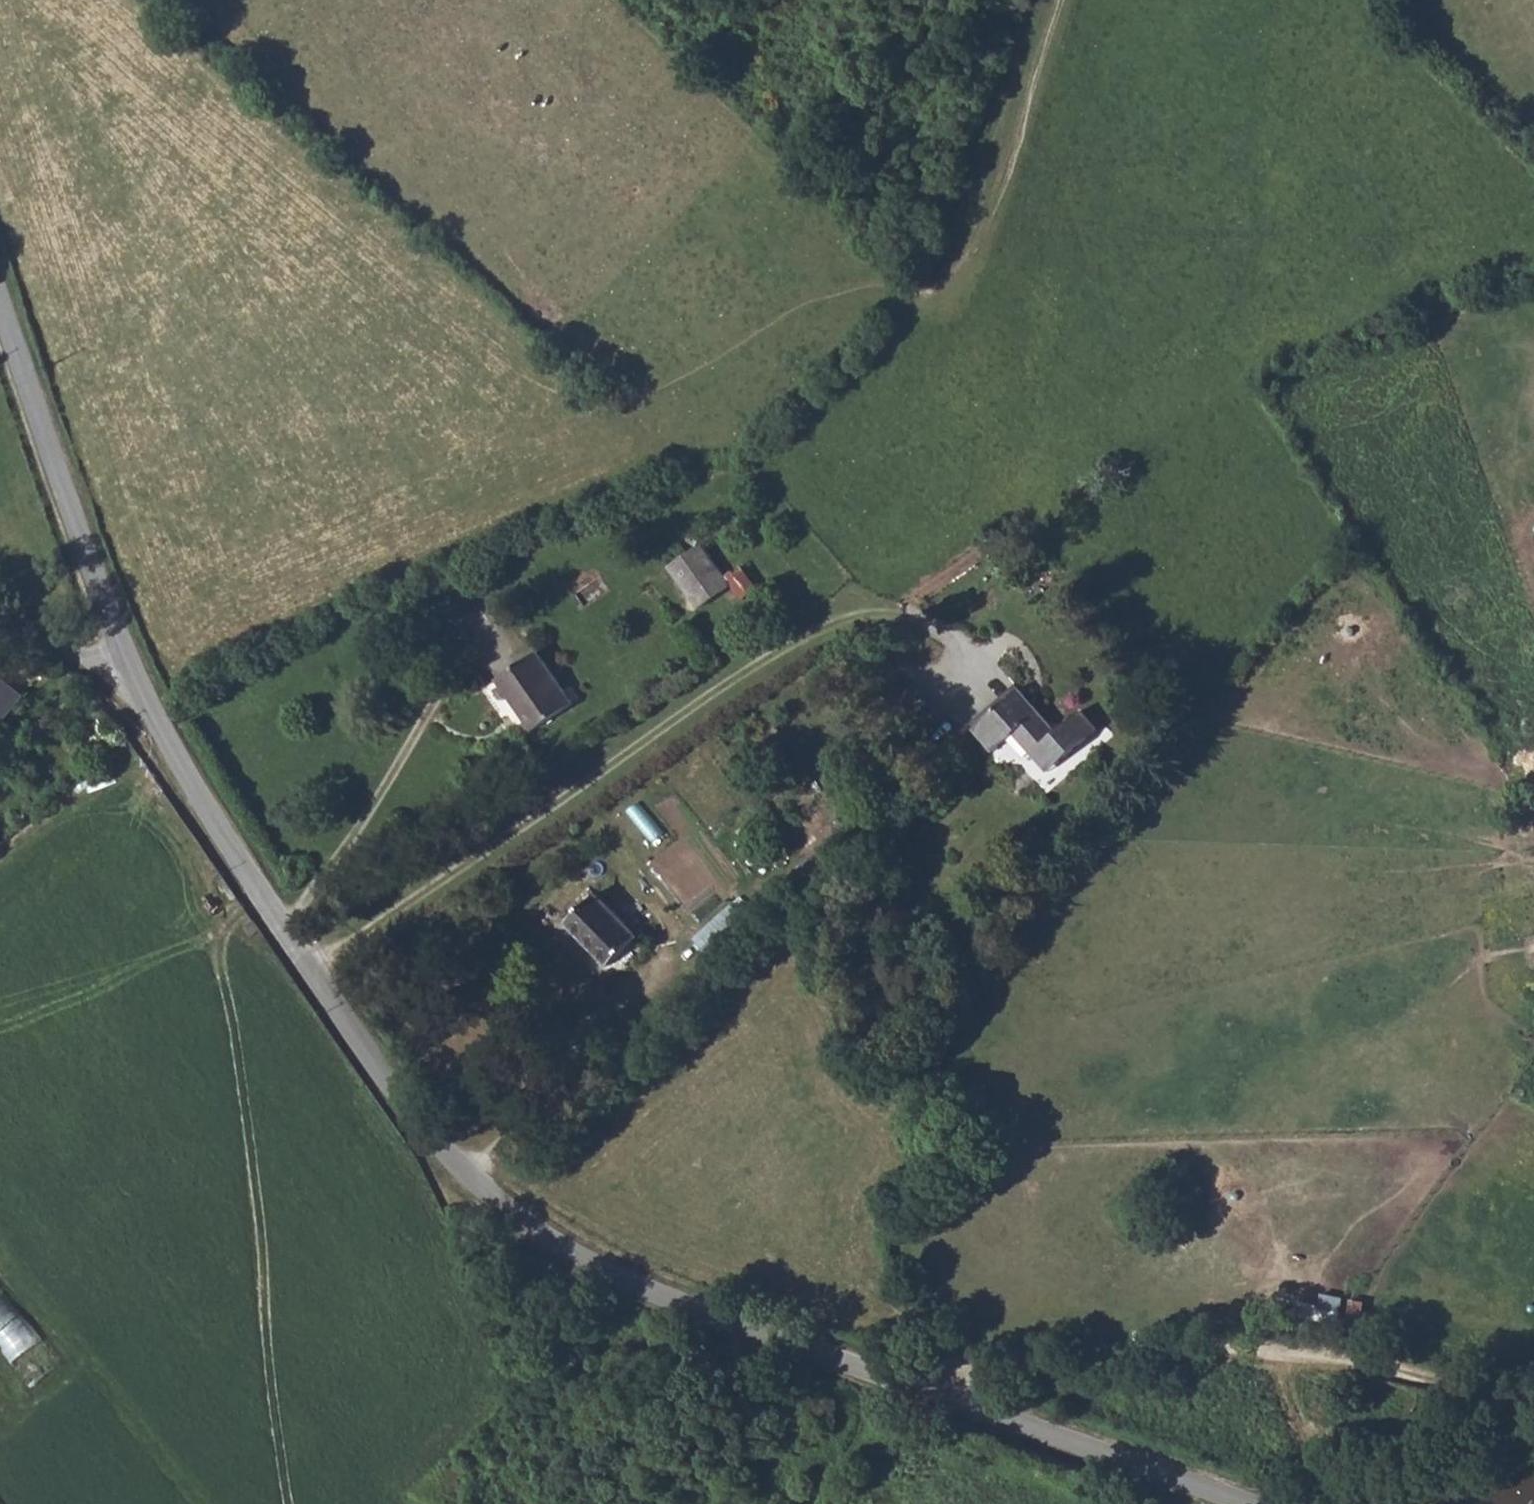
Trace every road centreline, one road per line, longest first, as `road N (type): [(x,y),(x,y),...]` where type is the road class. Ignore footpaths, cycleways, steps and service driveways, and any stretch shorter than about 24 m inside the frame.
road 1 (tertiary): [(1240,1503),(637,1284),(520,1221),(451,1164),(310,974),(199,800),(98,596),(0,310)]

